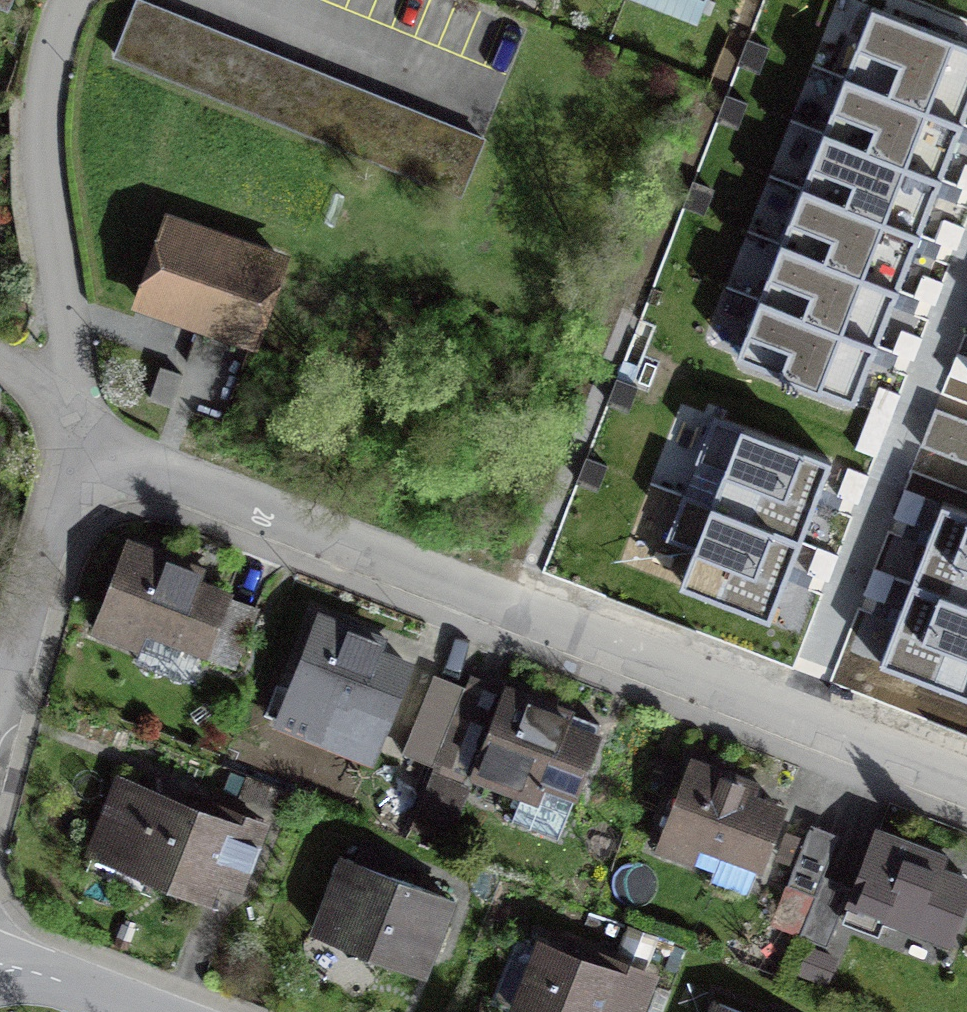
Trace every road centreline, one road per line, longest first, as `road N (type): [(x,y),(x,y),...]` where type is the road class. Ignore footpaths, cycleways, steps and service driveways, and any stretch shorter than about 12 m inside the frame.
road 1 (residential): [(966,783),(162,474),(69,464)]
road 2 (residential): [(0,698),(69,464)]
road 3 (residential): [(0,967),(114,1011)]

